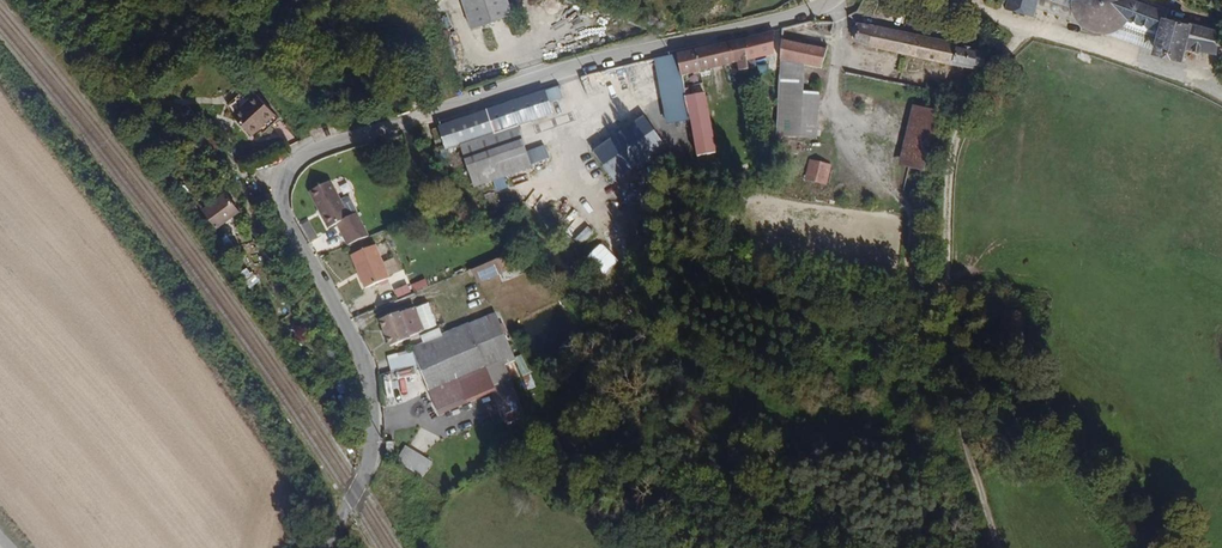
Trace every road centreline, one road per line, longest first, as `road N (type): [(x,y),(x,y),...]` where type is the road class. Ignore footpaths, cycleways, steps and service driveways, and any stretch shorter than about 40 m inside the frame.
road 1 (residential): [(328,547),(369,460),(373,411),(362,360),(285,212),(288,171),(316,149),(519,82),(831,0)]
road 2 (track): [(998,547),(962,431),(949,182),(970,101),(1027,23)]

